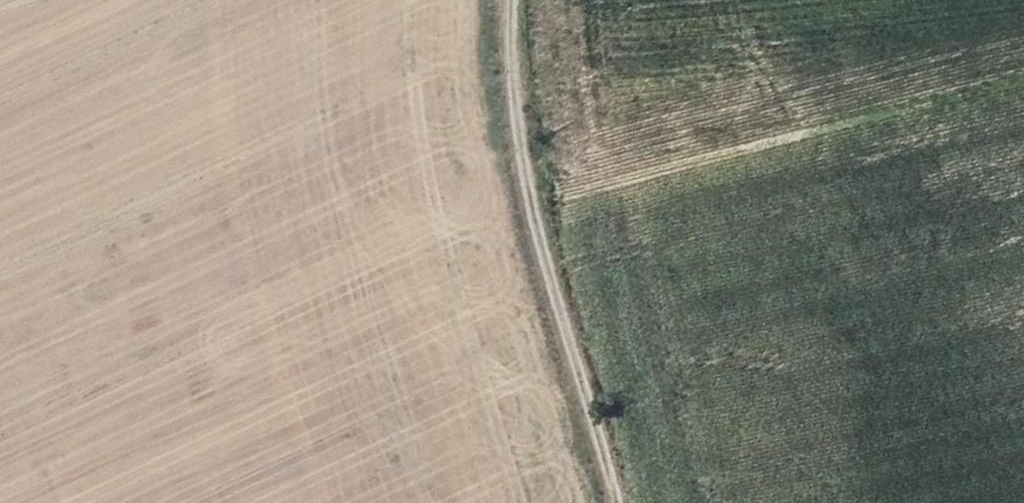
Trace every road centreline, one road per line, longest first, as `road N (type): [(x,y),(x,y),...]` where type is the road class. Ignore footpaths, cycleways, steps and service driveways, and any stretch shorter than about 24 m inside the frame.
road 1 (track): [(510,0),(526,196),(614,502)]

